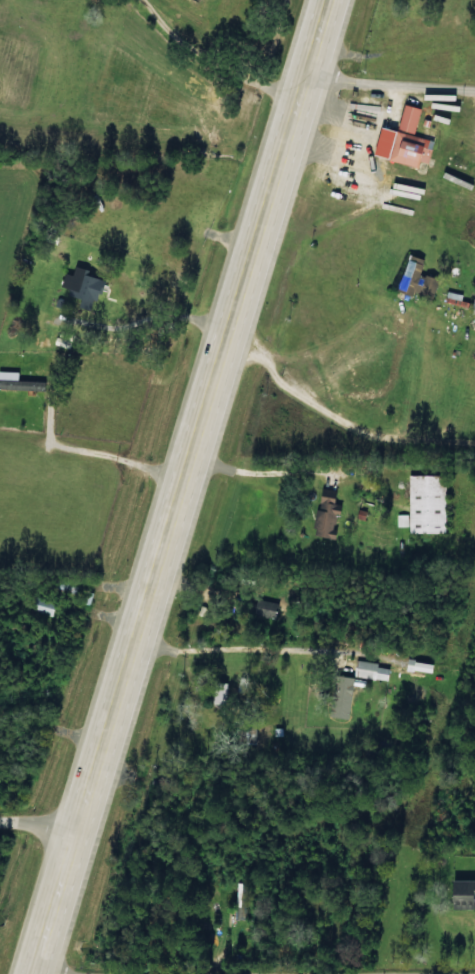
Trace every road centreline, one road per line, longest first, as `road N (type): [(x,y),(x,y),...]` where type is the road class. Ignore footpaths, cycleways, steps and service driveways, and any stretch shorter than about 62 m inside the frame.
road 1 (trunk): [(33,973),(327,0)]
road 2 (residential): [(474,968),(36,964)]
road 3 (residential): [(474,86),(305,75)]

